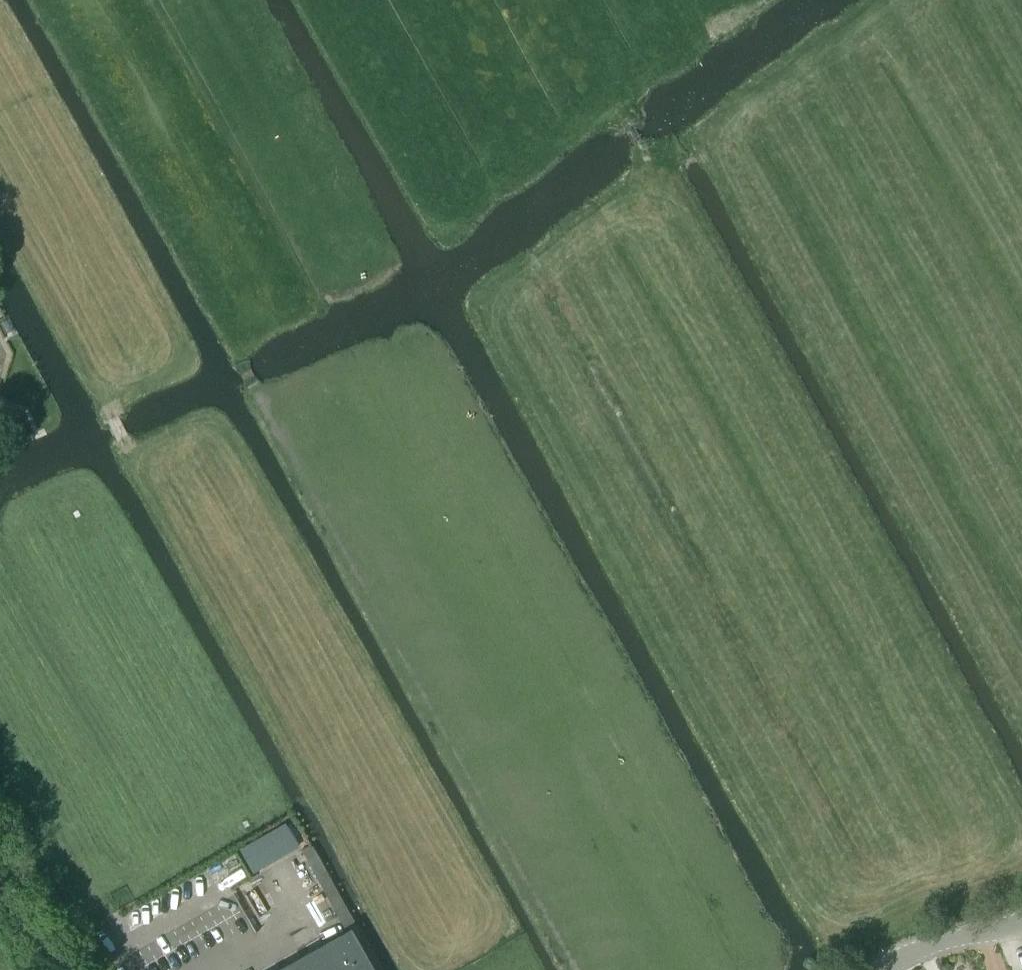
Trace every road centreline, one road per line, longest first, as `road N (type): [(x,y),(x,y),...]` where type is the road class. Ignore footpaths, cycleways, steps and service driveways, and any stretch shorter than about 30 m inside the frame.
road 1 (tertiary): [(1021,920),(939,942),(880,969)]

